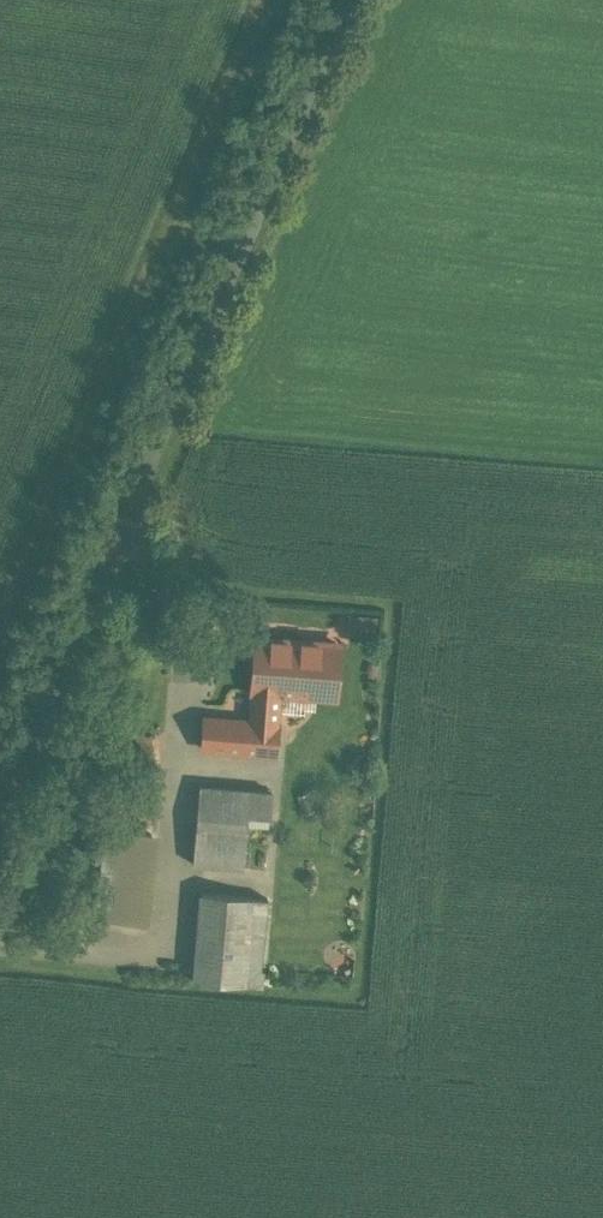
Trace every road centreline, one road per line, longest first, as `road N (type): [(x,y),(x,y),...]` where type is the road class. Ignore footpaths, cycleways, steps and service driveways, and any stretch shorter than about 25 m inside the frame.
road 1 (unclassified): [(0,819),(348,0)]

